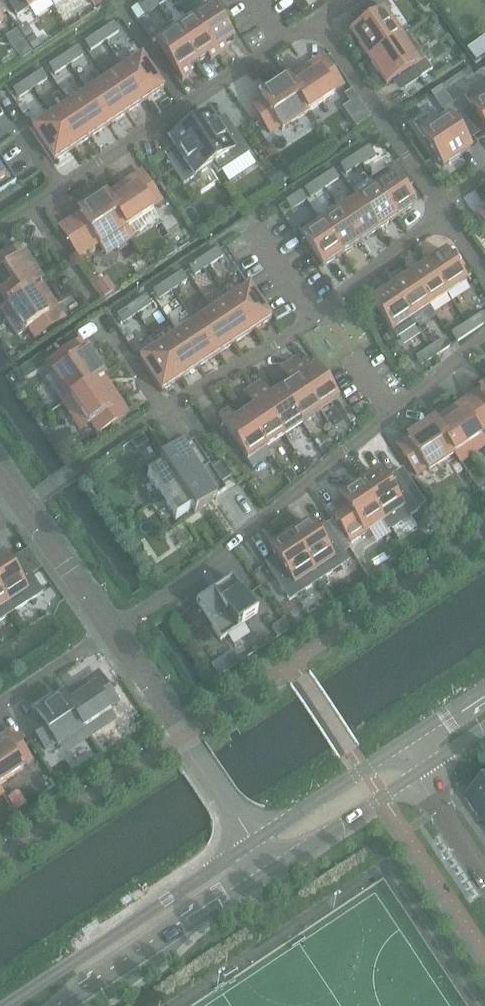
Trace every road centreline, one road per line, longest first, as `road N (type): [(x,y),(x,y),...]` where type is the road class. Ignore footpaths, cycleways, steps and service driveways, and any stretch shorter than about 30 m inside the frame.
road 1 (residential): [(439,204),(324,31),(303,28),(0,225)]
road 2 (residential): [(109,635),(484,337)]
road 3 (residential): [(90,460),(310,320),(442,215)]
road 4 (secondary): [(252,842),(3,1005)]
road 5 (residential): [(109,635),(252,842)]
road 6 (secondary): [(67,1005),(271,870)]
road 7 (secondary): [(395,746),(252,842)]
road 8 (secondary): [(271,870),(414,775)]
road 9 (residential): [(24,507),(109,635)]
road 10 (residential): [(109,635),(0,706)]
road 11 (residential): [(414,775),(484,879)]

